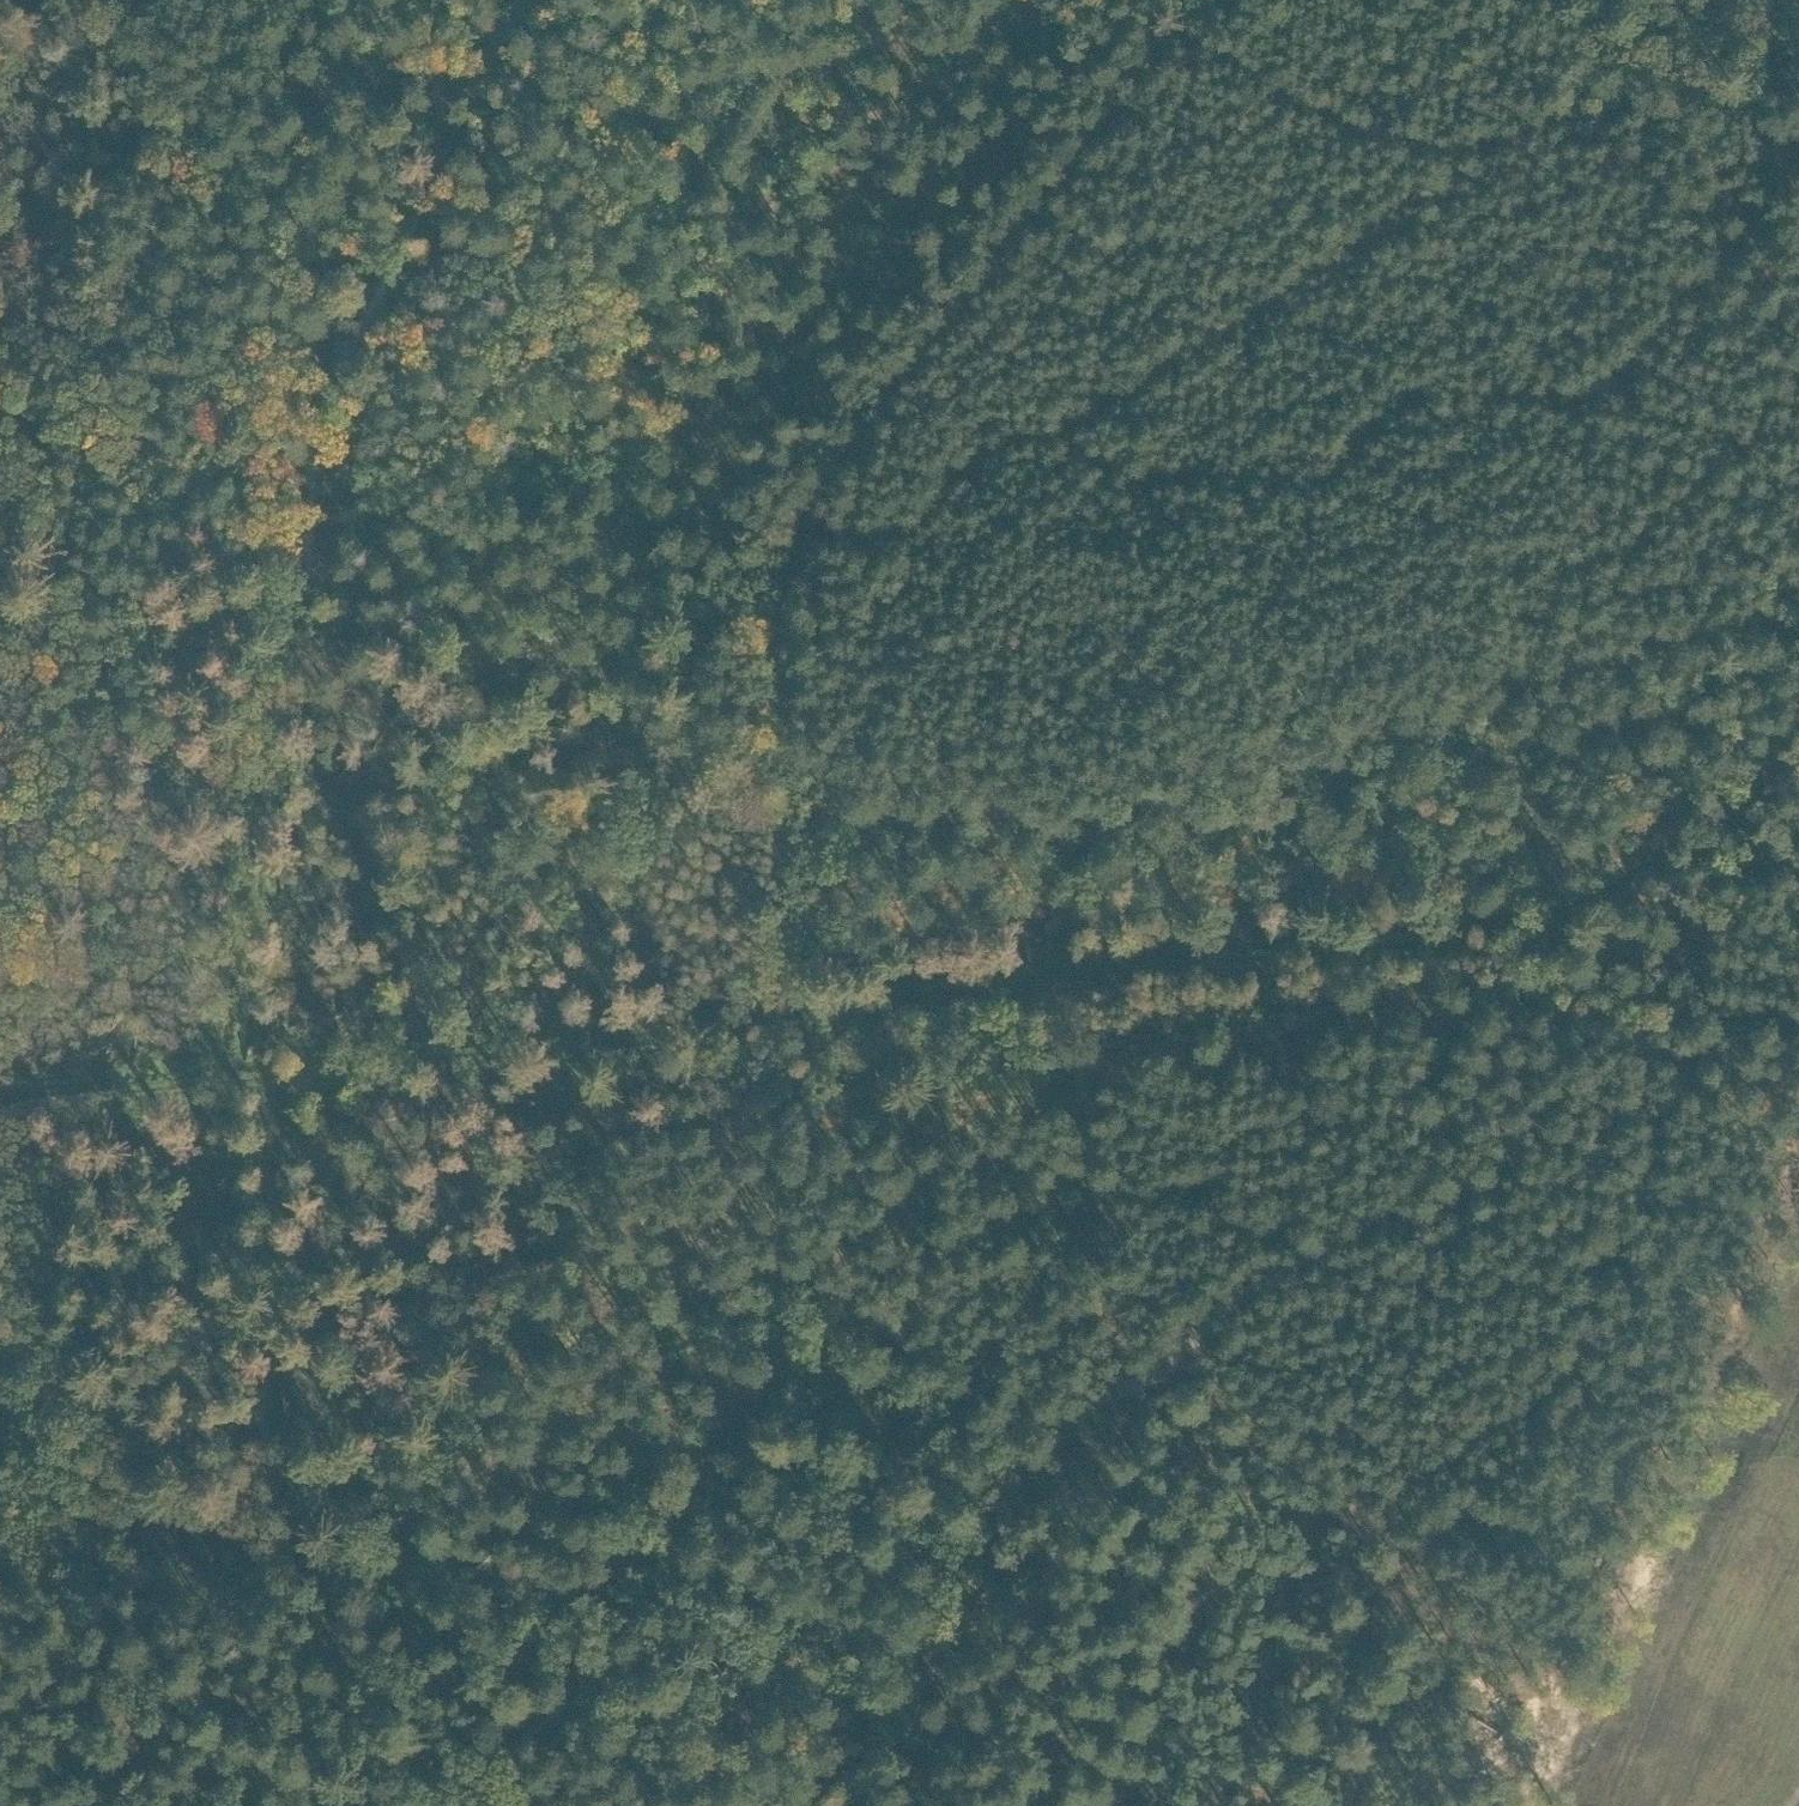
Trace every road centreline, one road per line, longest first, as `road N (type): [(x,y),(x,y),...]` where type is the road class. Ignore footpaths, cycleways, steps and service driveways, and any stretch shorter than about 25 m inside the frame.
road 1 (track): [(1131,1805),(1191,1601),(1211,1567),(1327,1504),(1610,1666)]
road 2 (track): [(1327,1504),(1146,1380)]

